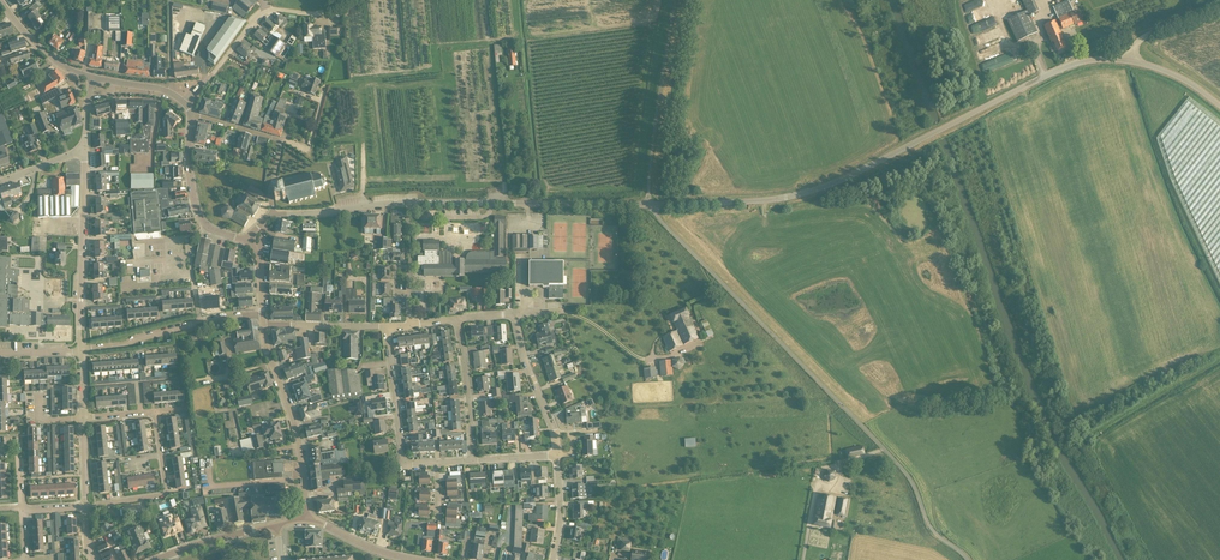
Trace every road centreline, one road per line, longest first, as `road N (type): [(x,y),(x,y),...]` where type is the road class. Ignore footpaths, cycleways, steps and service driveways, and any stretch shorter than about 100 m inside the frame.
road 1 (tertiary): [(650,204),(813,191),(1056,71),(1130,60)]
road 2 (residential): [(650,204),(870,434),(906,475),(928,523),(967,559)]
road 3 (tertiary): [(650,204),(409,203)]
road 4 (residential): [(674,0),(650,204)]
road 5 (residential): [(184,103),(265,12),(319,12),(344,0)]
road 6 (residential): [(82,351),(85,150)]
road 7 (tertiary): [(308,510),(298,435),(263,324)]
road 8 (residential): [(473,460),(456,321)]
road 9 (tertiary): [(409,203),(273,215)]
road 10 (residential): [(405,461),(388,327)]
road 11 (residential): [(555,432),(515,312)]
road 12 (tertiary): [(422,559),(357,543),(308,510)]
road 13 (residential): [(388,327),(263,324)]
road 14 (tertiary): [(157,559),(277,524)]
road 15 (residential): [(93,78),(58,64),(0,0)]
road 16 (residential): [(82,351),(201,323)]

